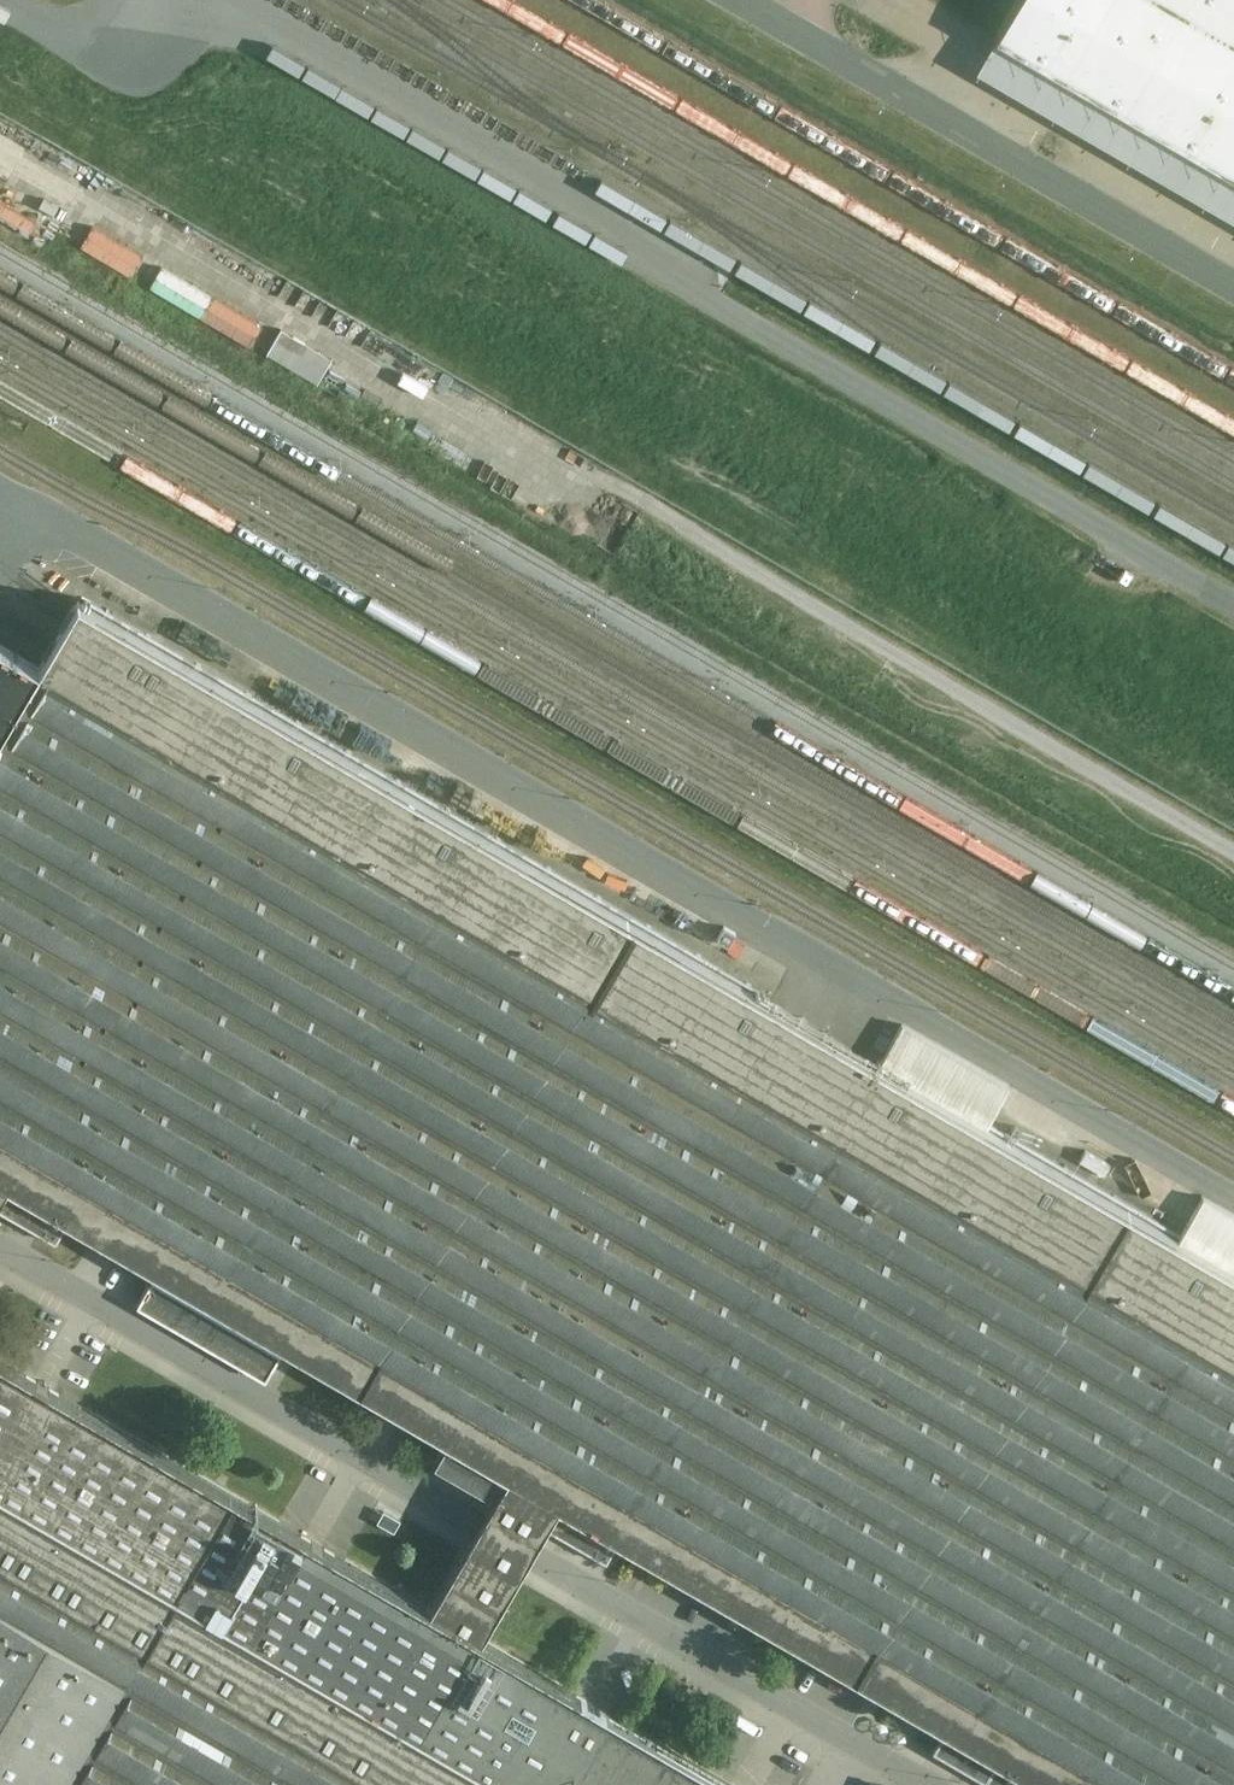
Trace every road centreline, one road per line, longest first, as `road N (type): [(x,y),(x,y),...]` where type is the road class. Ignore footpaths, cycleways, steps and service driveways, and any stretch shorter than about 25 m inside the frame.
road 1 (unclassified): [(20,510),(1233,1216)]
road 2 (unclassified): [(924,1784),(0,1247)]
road 3 (residential): [(736,0),(1233,289)]

